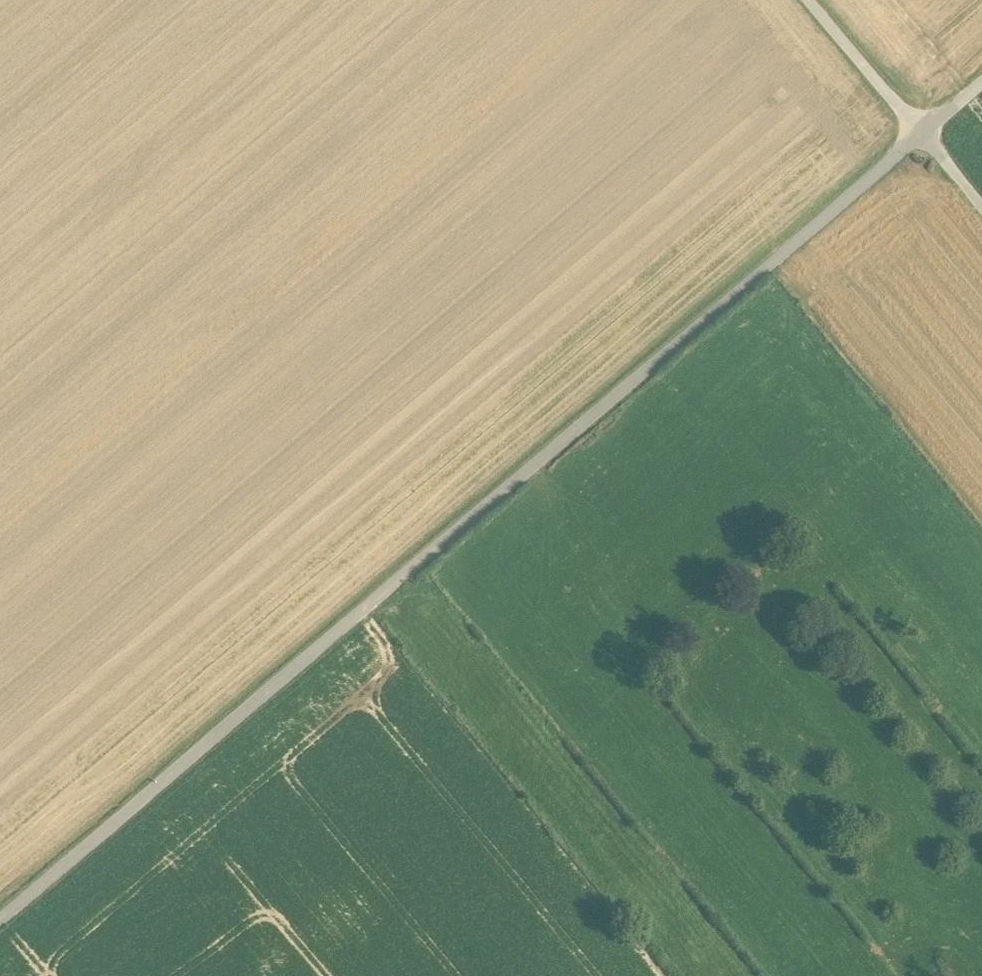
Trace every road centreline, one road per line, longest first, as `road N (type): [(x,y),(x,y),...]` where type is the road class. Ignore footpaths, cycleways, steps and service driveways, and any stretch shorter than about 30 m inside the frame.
road 1 (track): [(0,919),(981,83)]
road 2 (track): [(808,0),(981,206)]

